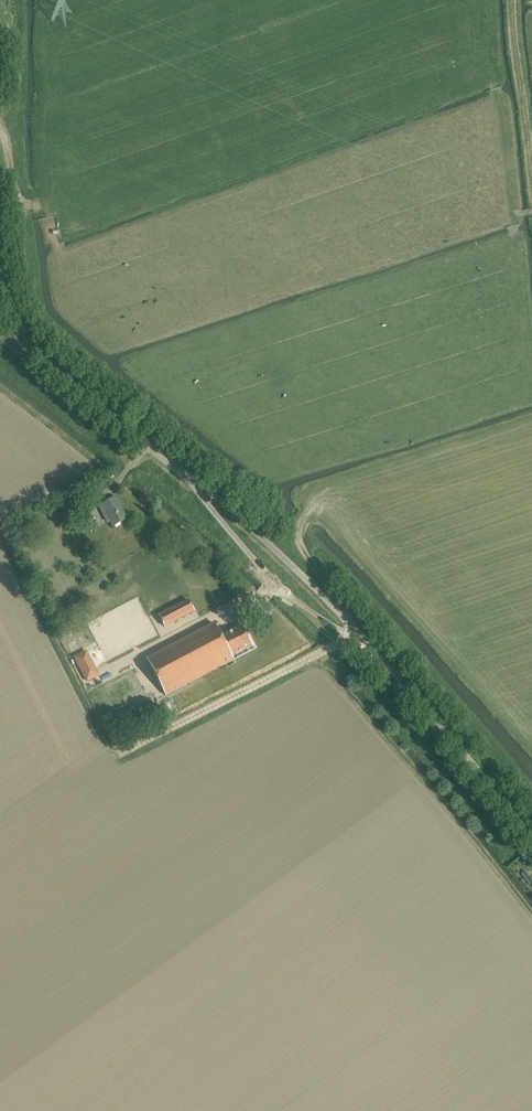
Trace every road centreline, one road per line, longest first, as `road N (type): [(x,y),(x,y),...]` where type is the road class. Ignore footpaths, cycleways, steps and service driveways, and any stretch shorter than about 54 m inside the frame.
road 1 (unclassified): [(531,839),(399,677),(279,552),(39,355),(18,328),(0,250)]
road 2 (track): [(182,472),(274,584),(370,647)]

